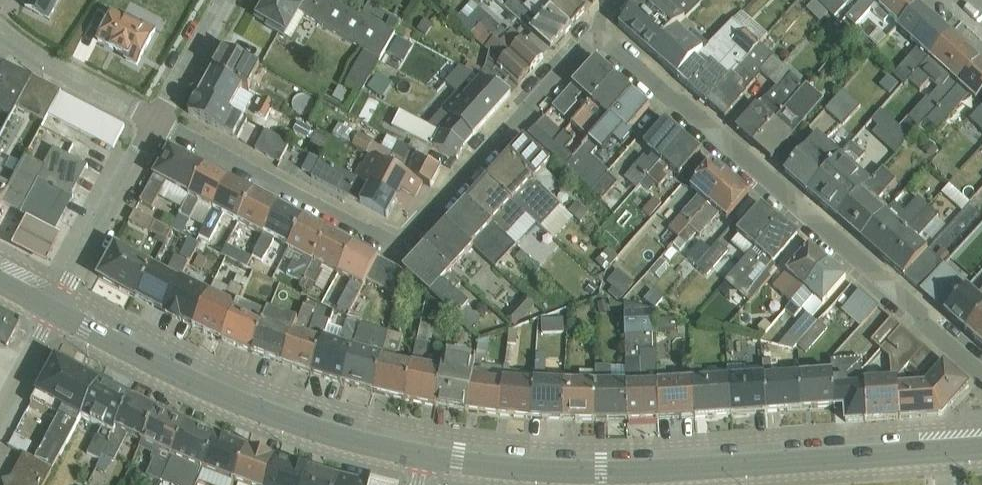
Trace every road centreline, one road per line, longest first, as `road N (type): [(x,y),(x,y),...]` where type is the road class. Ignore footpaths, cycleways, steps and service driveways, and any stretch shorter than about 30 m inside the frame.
road 1 (residential): [(153,121),(400,251),(596,24)]
road 2 (residential): [(596,24),(981,373)]
road 3 (tertiary): [(937,446),(602,471),(424,456)]
road 4 (tertiary): [(424,456),(231,397),(53,306)]
road 5 (residential): [(53,306),(153,121)]
road 6 (unclassified): [(0,34),(153,121)]
road 7 (residential): [(153,121),(222,0)]
road 8 (unclassified): [(0,415),(53,306)]

